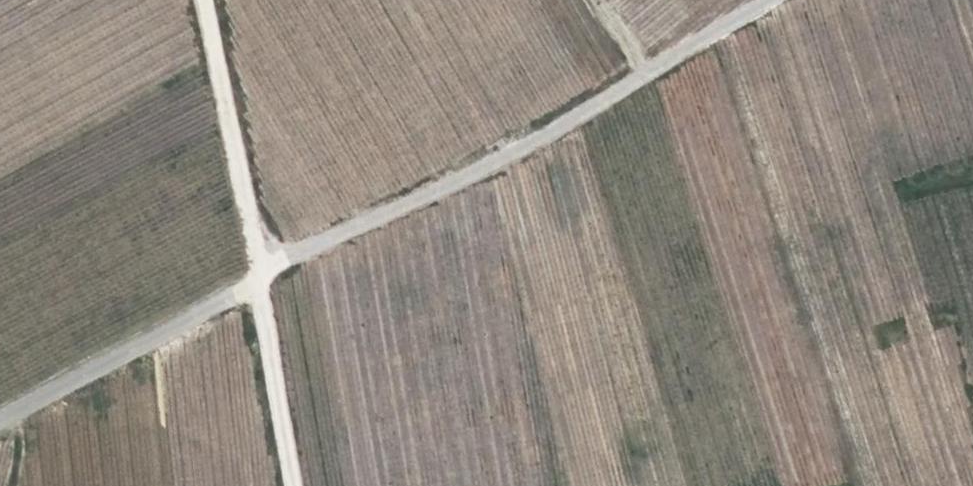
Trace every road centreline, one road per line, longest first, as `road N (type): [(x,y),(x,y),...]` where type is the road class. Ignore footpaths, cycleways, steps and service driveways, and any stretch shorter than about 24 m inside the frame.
road 1 (track): [(260,267),(551,133),(770,0)]
road 2 (track): [(258,284),(0,420)]
road 3 (track): [(205,0),(258,284)]
road 4 (track): [(293,485),(258,284)]

